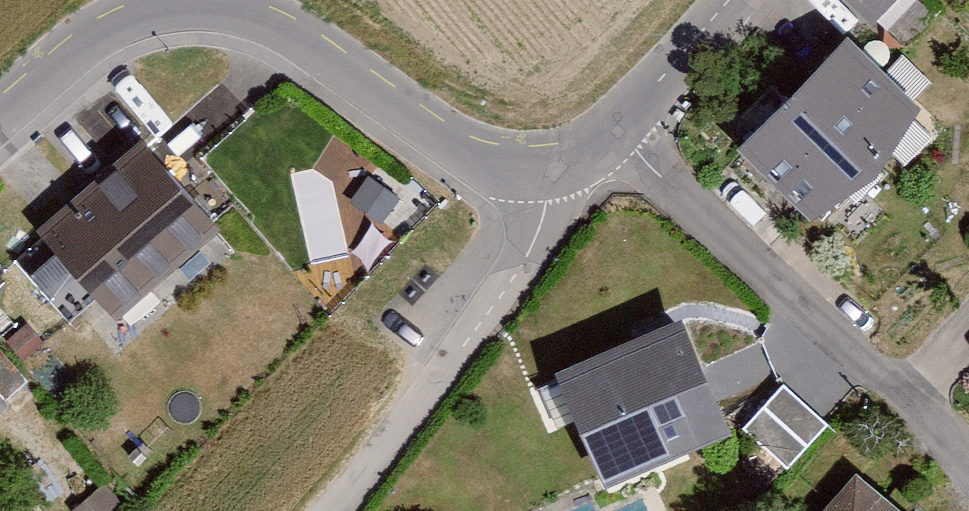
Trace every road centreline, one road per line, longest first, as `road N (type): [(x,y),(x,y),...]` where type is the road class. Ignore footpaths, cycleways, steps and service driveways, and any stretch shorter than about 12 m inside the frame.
road 1 (residential): [(0,121),(112,24),(175,0),(243,11),(528,185)]
road 2 (residential): [(968,464),(617,124)]
road 3 (residential): [(321,510),(468,311),(528,185)]
road 4 (residential): [(617,124),(726,0)]

